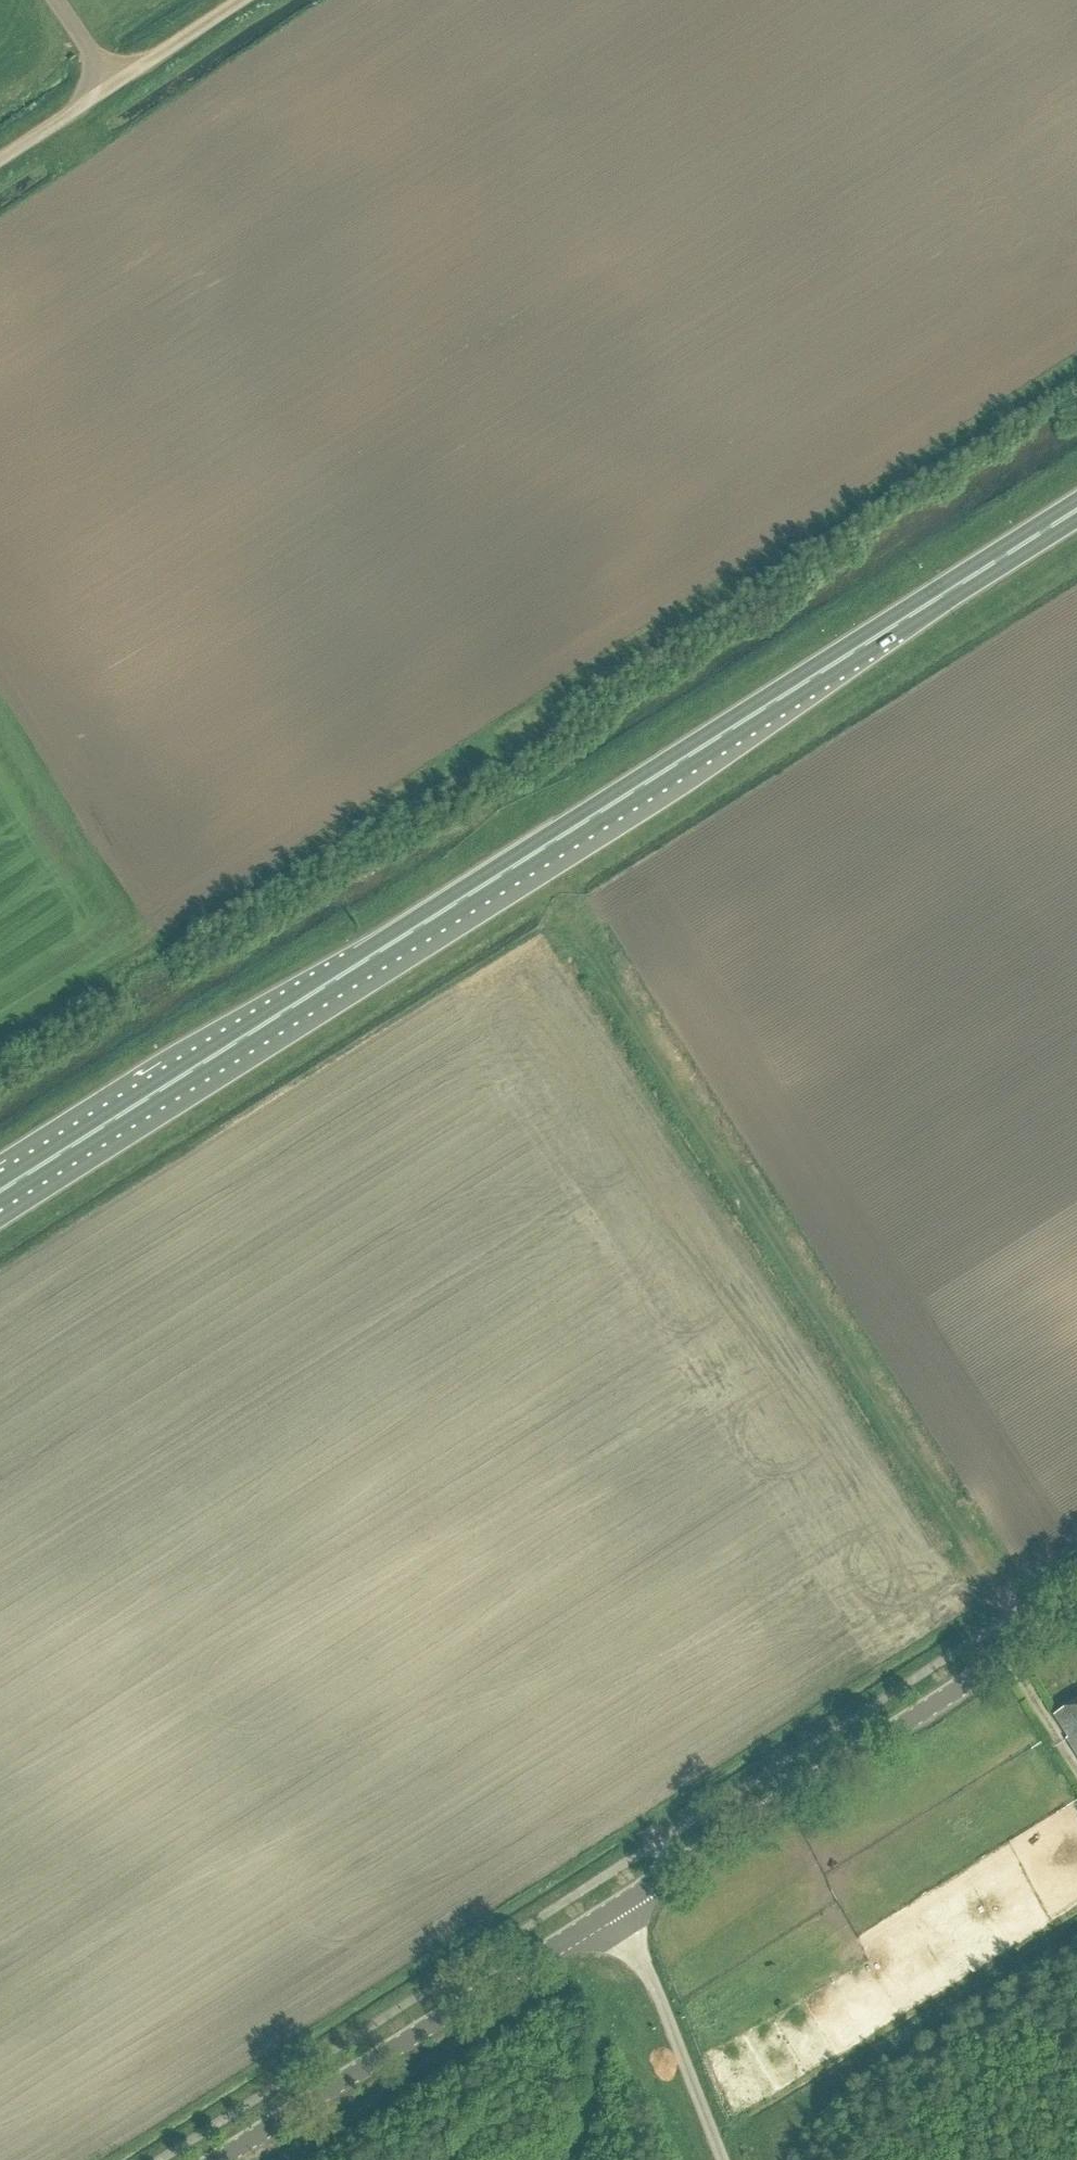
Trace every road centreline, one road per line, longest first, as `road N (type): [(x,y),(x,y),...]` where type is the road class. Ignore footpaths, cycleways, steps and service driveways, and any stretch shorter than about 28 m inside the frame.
road 1 (trunk): [(0,1192),(1076,511)]
road 2 (track): [(1038,1637),(584,940)]
road 3 (tertiary): [(617,1905),(1076,1613)]
road 4 (tertiary): [(217,2159),(617,1905)]
road 5 (unclassified): [(0,160),(241,0)]
road 6 (unclassified): [(617,1905),(722,2159)]

